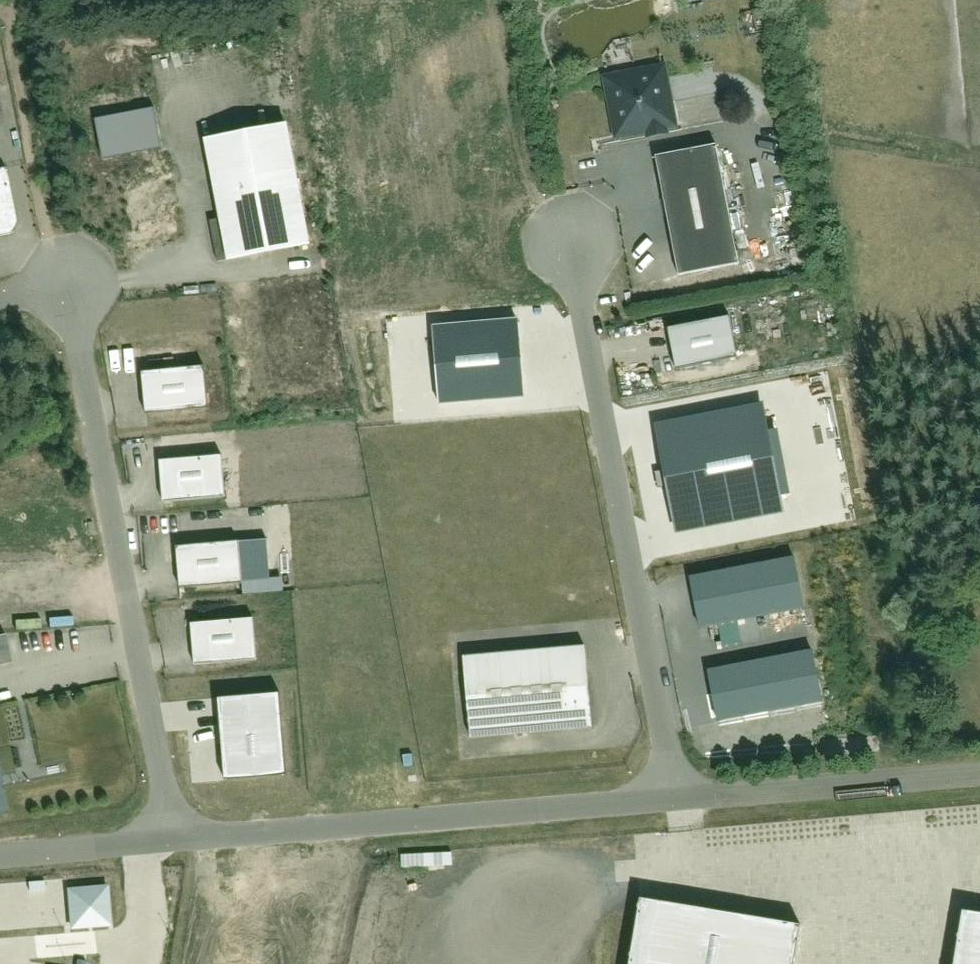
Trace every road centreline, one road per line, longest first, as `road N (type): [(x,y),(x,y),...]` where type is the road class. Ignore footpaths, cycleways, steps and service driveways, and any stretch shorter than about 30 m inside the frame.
road 1 (residential): [(672,792),(571,242)]
road 2 (residential): [(177,839),(68,292)]
road 3 (residential): [(672,792),(177,839)]
road 4 (residential): [(979,775),(672,792)]
road 5 (track): [(3,0),(68,292)]
road 6 (residential): [(177,839),(0,856)]

